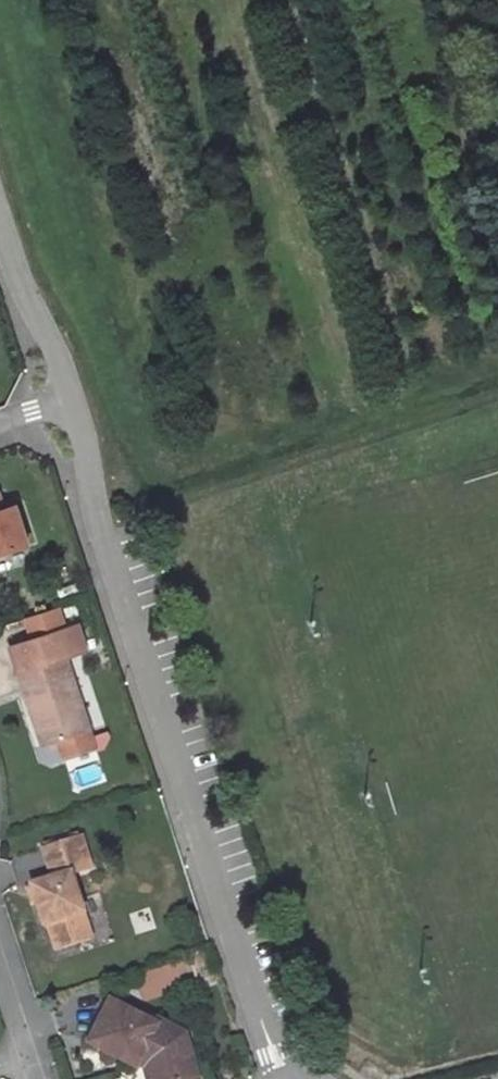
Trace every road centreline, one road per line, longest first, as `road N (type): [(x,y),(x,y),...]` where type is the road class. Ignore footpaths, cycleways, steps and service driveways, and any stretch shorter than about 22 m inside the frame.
road 1 (track): [(31,0),(41,92),(68,200),(144,422),(165,445),(194,454),(234,451),(497,366)]
road 2 (unclassified): [(281,1078),(99,531),(74,399)]
road 3 (unclassified): [(74,399),(0,223)]

